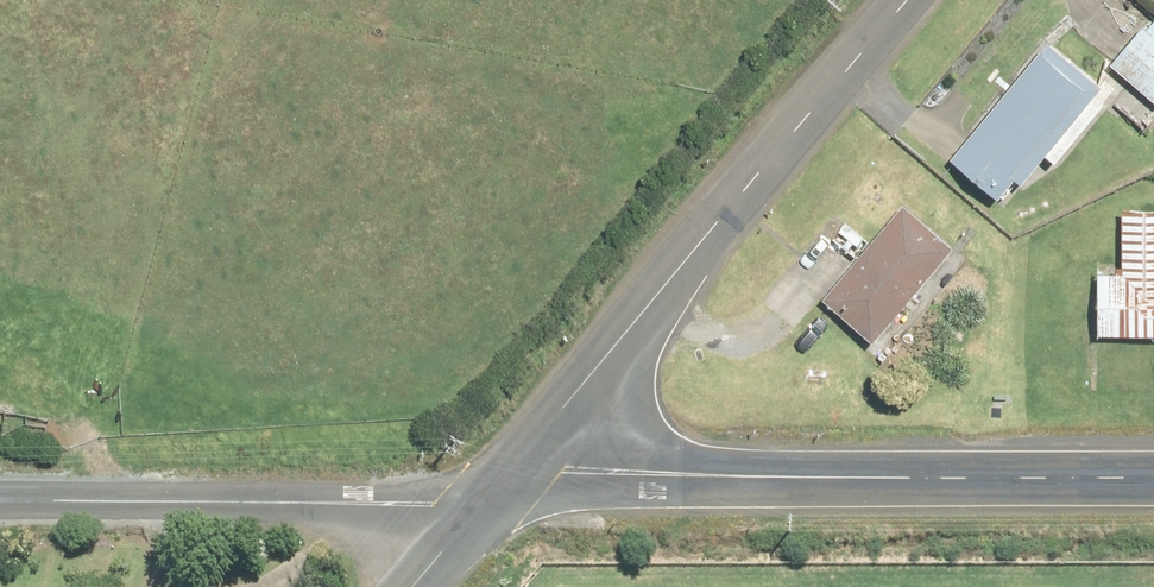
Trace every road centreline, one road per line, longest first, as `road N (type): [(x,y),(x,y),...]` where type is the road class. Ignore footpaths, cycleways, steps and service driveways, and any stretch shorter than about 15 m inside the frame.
road 1 (tertiary): [(1153,480),(563,474),(499,489)]
road 2 (unclassified): [(912,0),(499,489)]
road 3 (tertiary): [(0,504),(435,507),(499,489)]
road 4 (unclassified): [(499,489),(417,586)]

